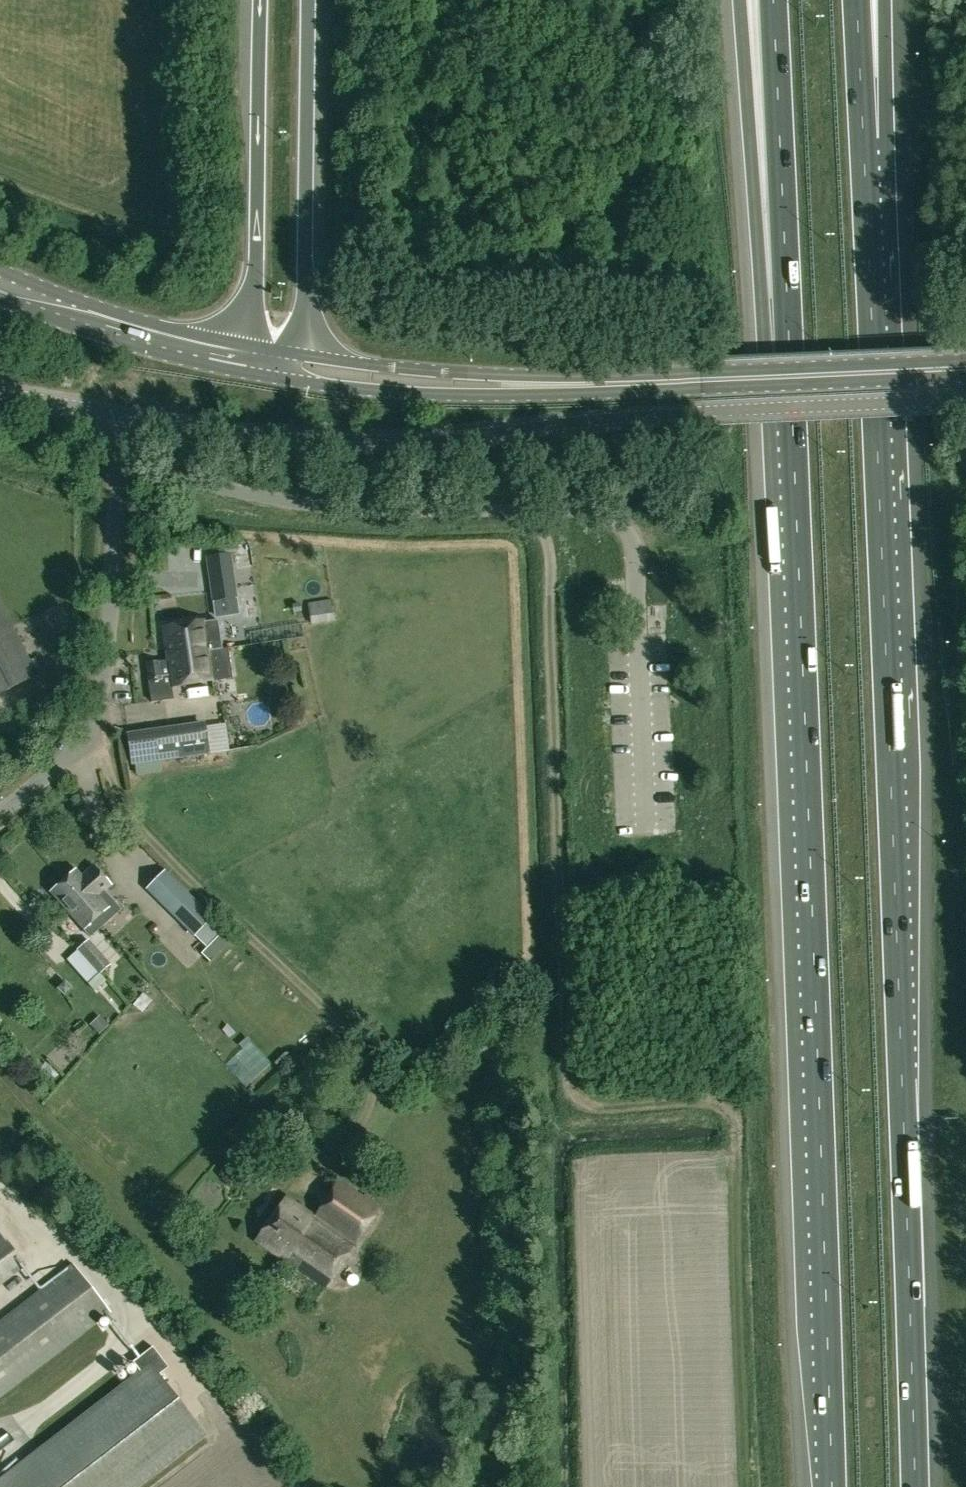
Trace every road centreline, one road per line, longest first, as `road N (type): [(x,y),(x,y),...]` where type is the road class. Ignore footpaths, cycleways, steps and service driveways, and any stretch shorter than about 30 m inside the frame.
road 1 (motorway): [(915,1486),(865,142)]
road 2 (motorway): [(788,351),(830,1486)]
road 3 (unclassified): [(121,460),(250,495),(344,508),(573,511),(624,528),(636,554),(643,832)]
road 4 (unclassified): [(707,412),(356,440),(292,439),(125,416)]
road 5 (unclassified): [(0,813),(95,728),(107,666),(121,460)]
road 6 (motorway): [(304,356),(311,0)]
road 7 (motorway): [(738,0),(748,126),(788,351)]
road 8 (motorway): [(770,0),(788,351)]
road 9 (motorway): [(257,0),(256,266),(246,345)]
road 10 (secondary): [(0,297),(154,352),(268,377)]
road 11 (secondary): [(268,377),(492,396),(530,385)]
road 12 (secondary): [(703,380),(965,368)]
road 13 (unclassified): [(707,412),(965,401)]
road 14 (secondary): [(246,345),(155,324),(0,270)]
road 15 (secondary): [(530,385),(304,356)]
road 16 (secondary): [(703,380),(530,385)]
road 17 (motorway): [(865,142),(879,0)]
road 18 (motorway): [(865,142),(858,0)]
road 19 (unclassified): [(125,416),(0,392)]

